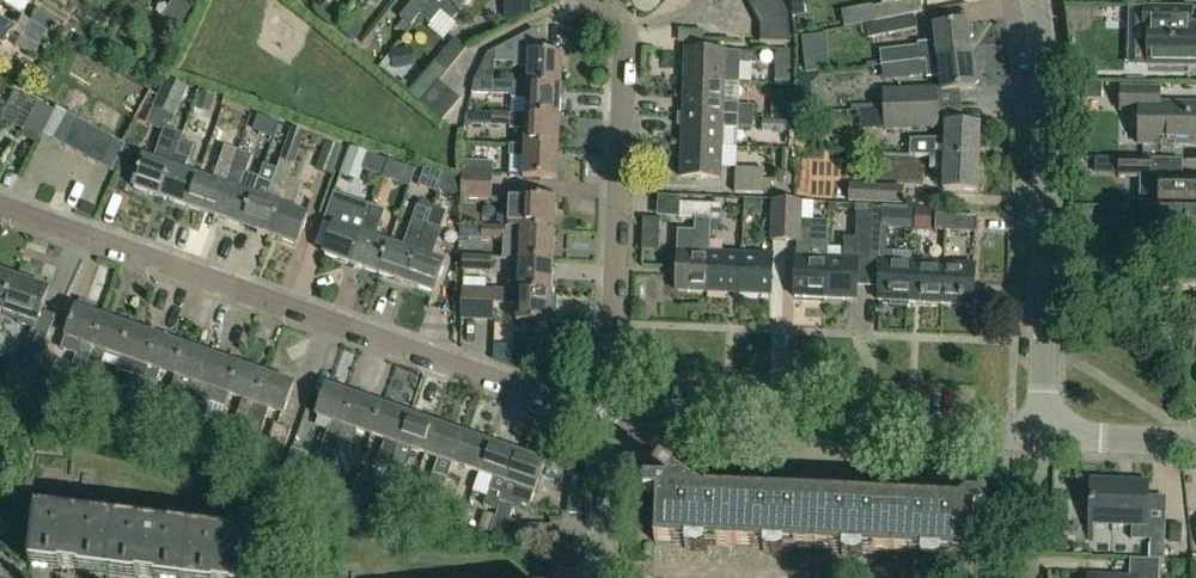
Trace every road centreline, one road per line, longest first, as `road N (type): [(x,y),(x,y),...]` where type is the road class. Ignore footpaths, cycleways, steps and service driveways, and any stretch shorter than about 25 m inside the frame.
road 1 (residential): [(605,418),(0,210)]
road 2 (residential): [(1038,440),(1044,129),(1033,0)]
road 3 (residential): [(605,418),(1038,440)]
road 4 (residential): [(605,418),(622,48),(618,26),(595,0)]
road 5 (track): [(1040,323),(1195,287)]
road 6 (residential): [(600,577),(605,418)]
road 7 (residential): [(1195,444),(1038,440)]

